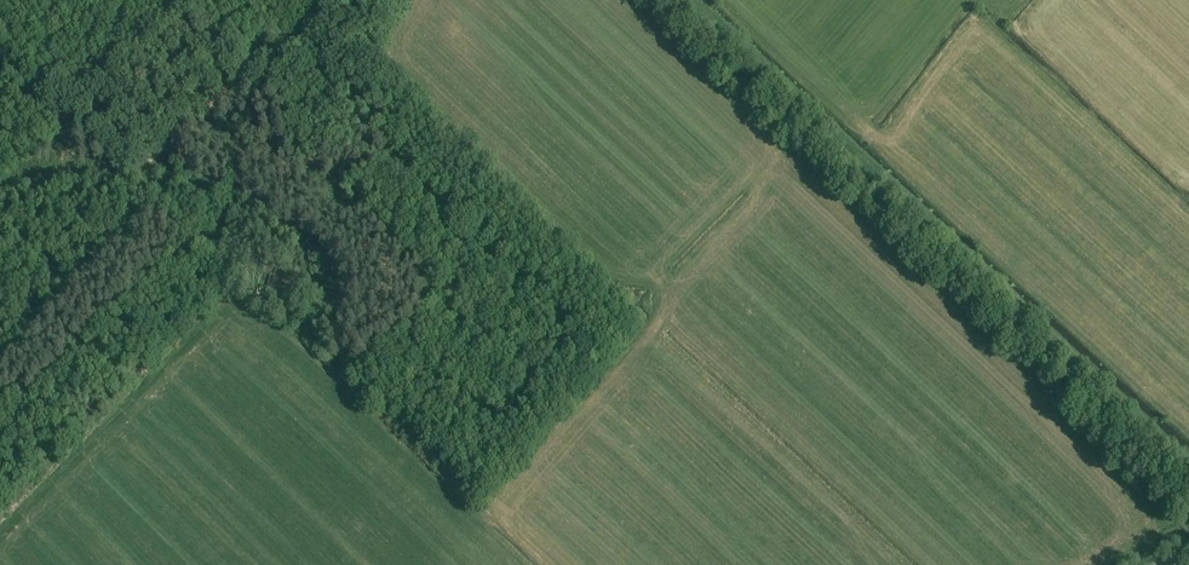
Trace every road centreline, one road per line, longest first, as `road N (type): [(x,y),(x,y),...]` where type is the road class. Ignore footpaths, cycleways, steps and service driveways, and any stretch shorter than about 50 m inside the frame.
road 1 (track): [(0,181),(141,161),(328,0)]

